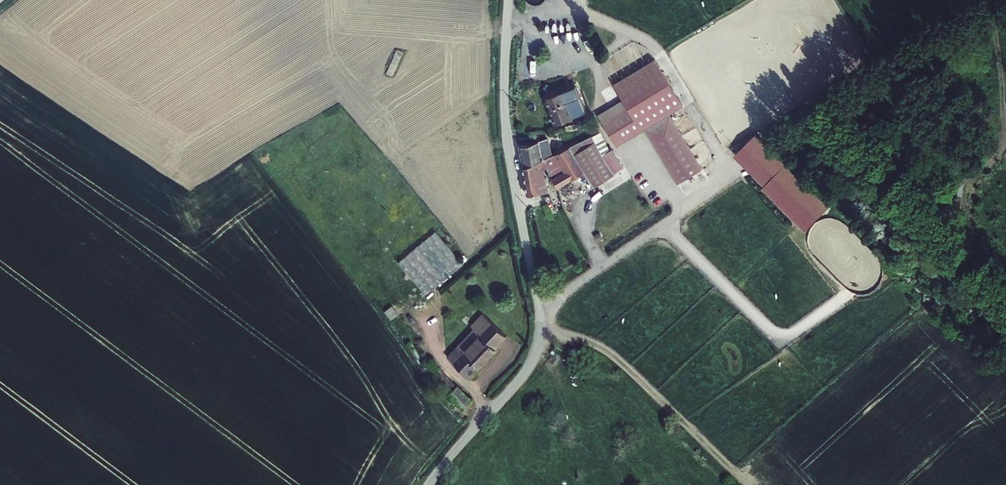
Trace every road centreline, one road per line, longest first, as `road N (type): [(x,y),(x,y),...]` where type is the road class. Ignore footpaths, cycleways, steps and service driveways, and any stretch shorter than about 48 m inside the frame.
road 1 (track): [(508,20),(589,16),(643,39),(662,57),(729,176),(540,315)]
road 2 (residential): [(509,0),(507,136),(539,337),(515,385),(428,484)]
road 3 (track): [(662,226),(769,329),(794,331),(845,293)]

